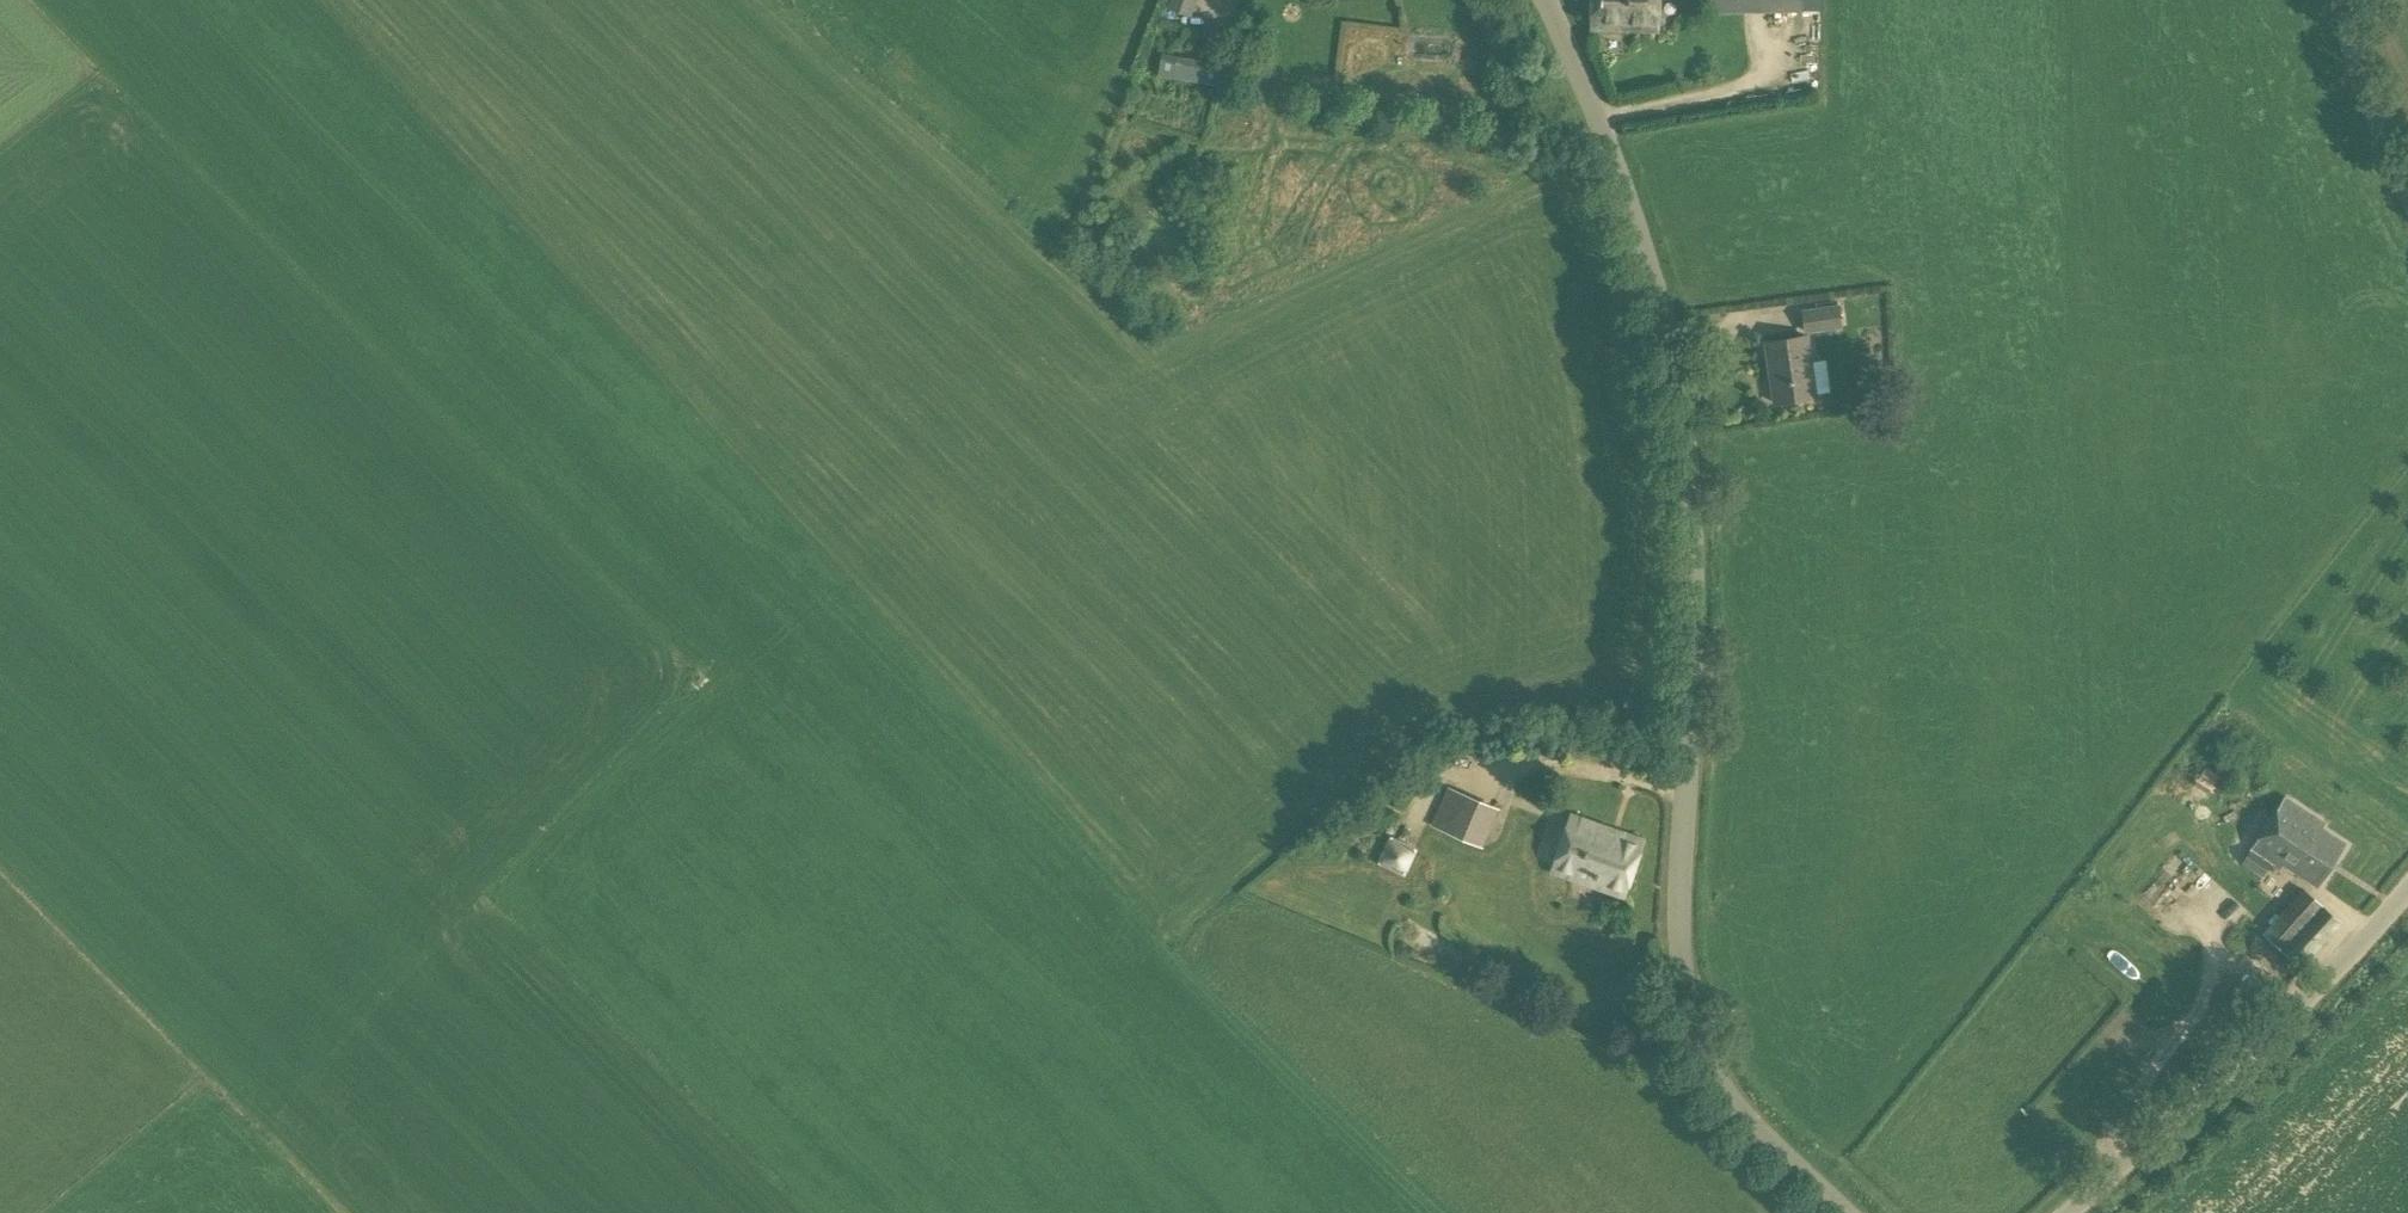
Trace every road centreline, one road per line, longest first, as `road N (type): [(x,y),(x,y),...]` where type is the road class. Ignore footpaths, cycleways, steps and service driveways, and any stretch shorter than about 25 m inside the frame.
road 1 (tertiary): [(1540,0),(1639,236),(1668,350),(1693,507),(1681,953),(1690,1014),(1739,1112),(1844,1212)]
road 2 (unclassified): [(2064,1212),(2250,1048),(2407,886)]
road 3 (unclassified): [(2407,218),(2338,0)]

